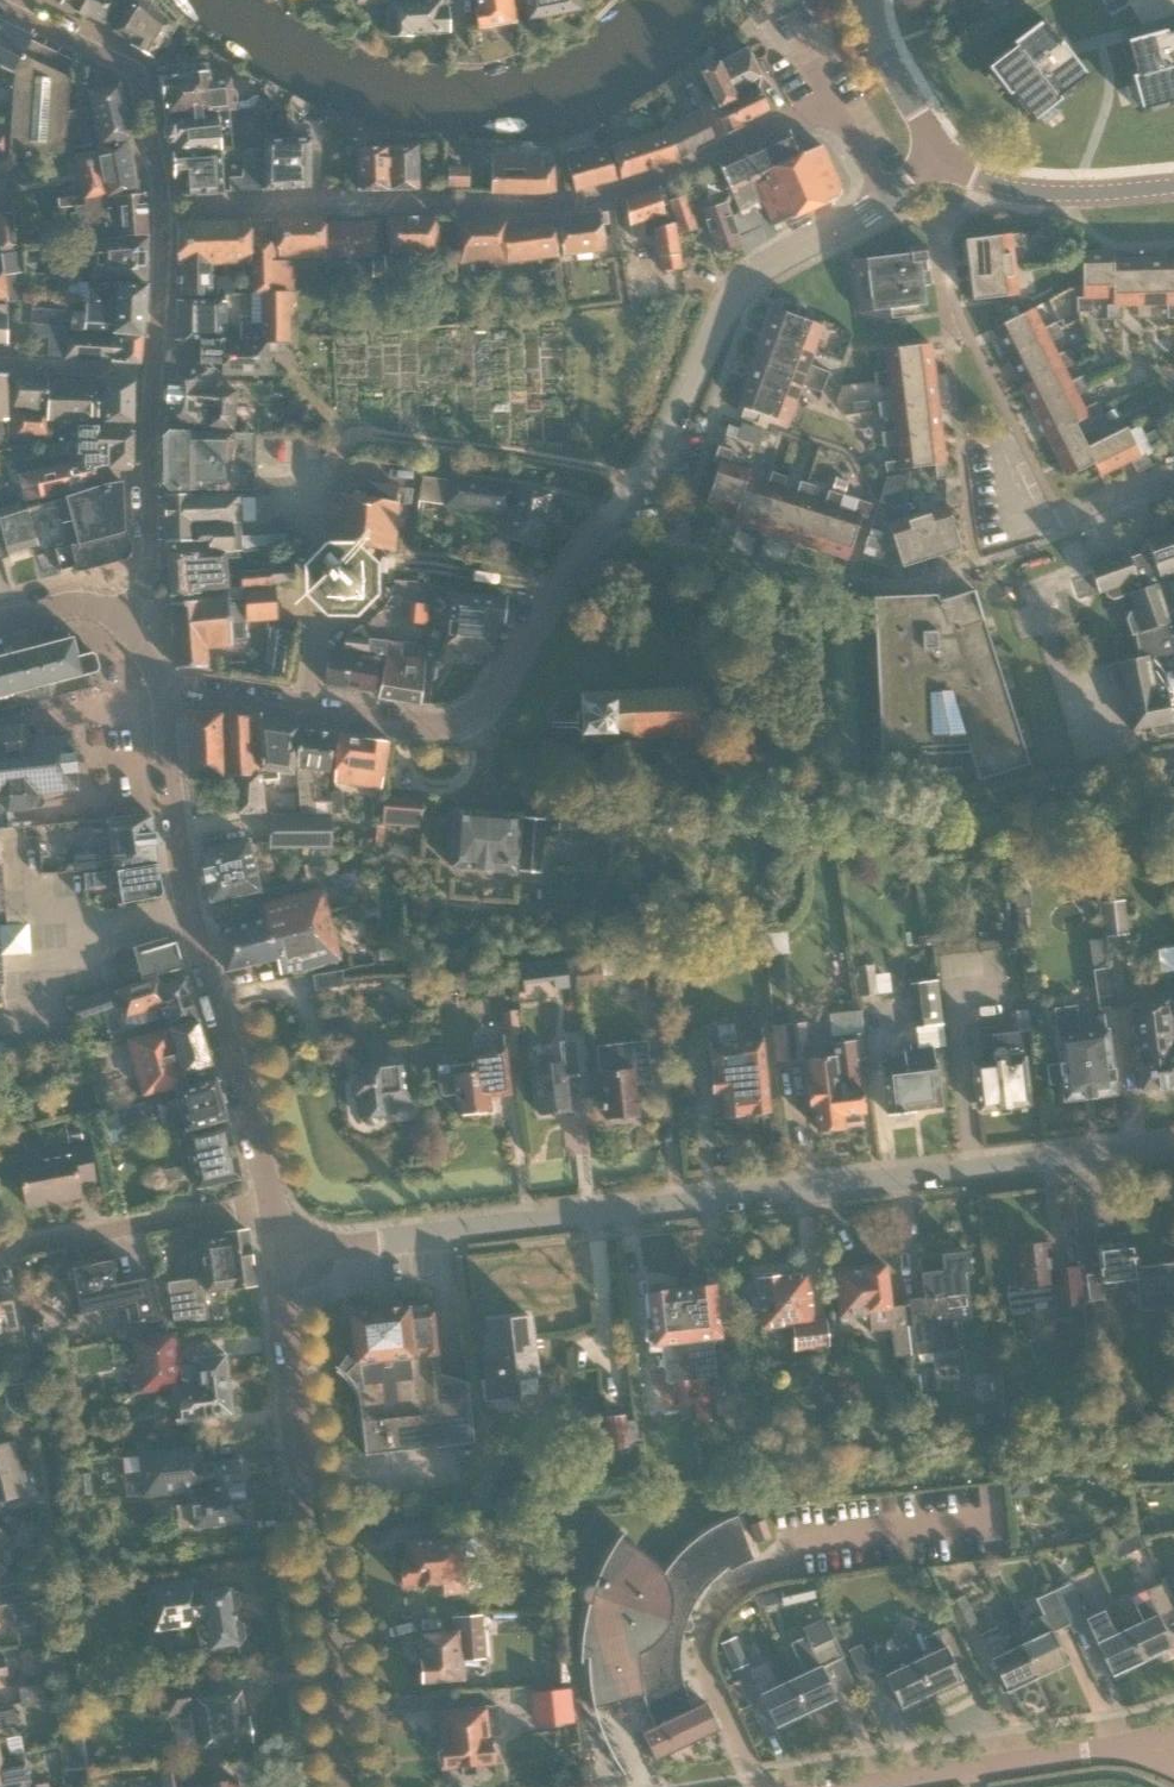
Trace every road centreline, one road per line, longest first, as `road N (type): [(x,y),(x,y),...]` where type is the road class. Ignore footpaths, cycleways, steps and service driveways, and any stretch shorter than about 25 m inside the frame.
road 1 (residential): [(162,685),(417,728),(480,712),(574,558),(665,438),(718,318),(742,282),(884,200)]
road 2 (residential): [(280,1254),(1173,1149)]
road 3 (residential): [(158,208),(573,200),(663,176),(780,123),(821,114)]
road 4 (residential): [(342,1786),(280,1254)]
road 5 (residential): [(267,1200),(188,906),(170,815),(162,685)]
road 6 (residential): [(855,1786),(1153,1749)]
road 7 (residential): [(0,3),(131,72),(158,208)]
road 8 (residential): [(0,1254),(267,1200)]
road 9 (residential): [(151,374),(150,558),(147,578),(120,617)]
road 10 (unclassified): [(1173,180),(1035,187),(950,153)]
road 11 (unclassified): [(950,153),(890,62),(875,0)]
road 12 (residential): [(158,208),(151,374)]
road 13 (residential): [(151,374),(0,366)]
road 14 (unclassified): [(0,623),(84,604),(120,617)]
road 15 (residential): [(1057,517),(1173,479)]

